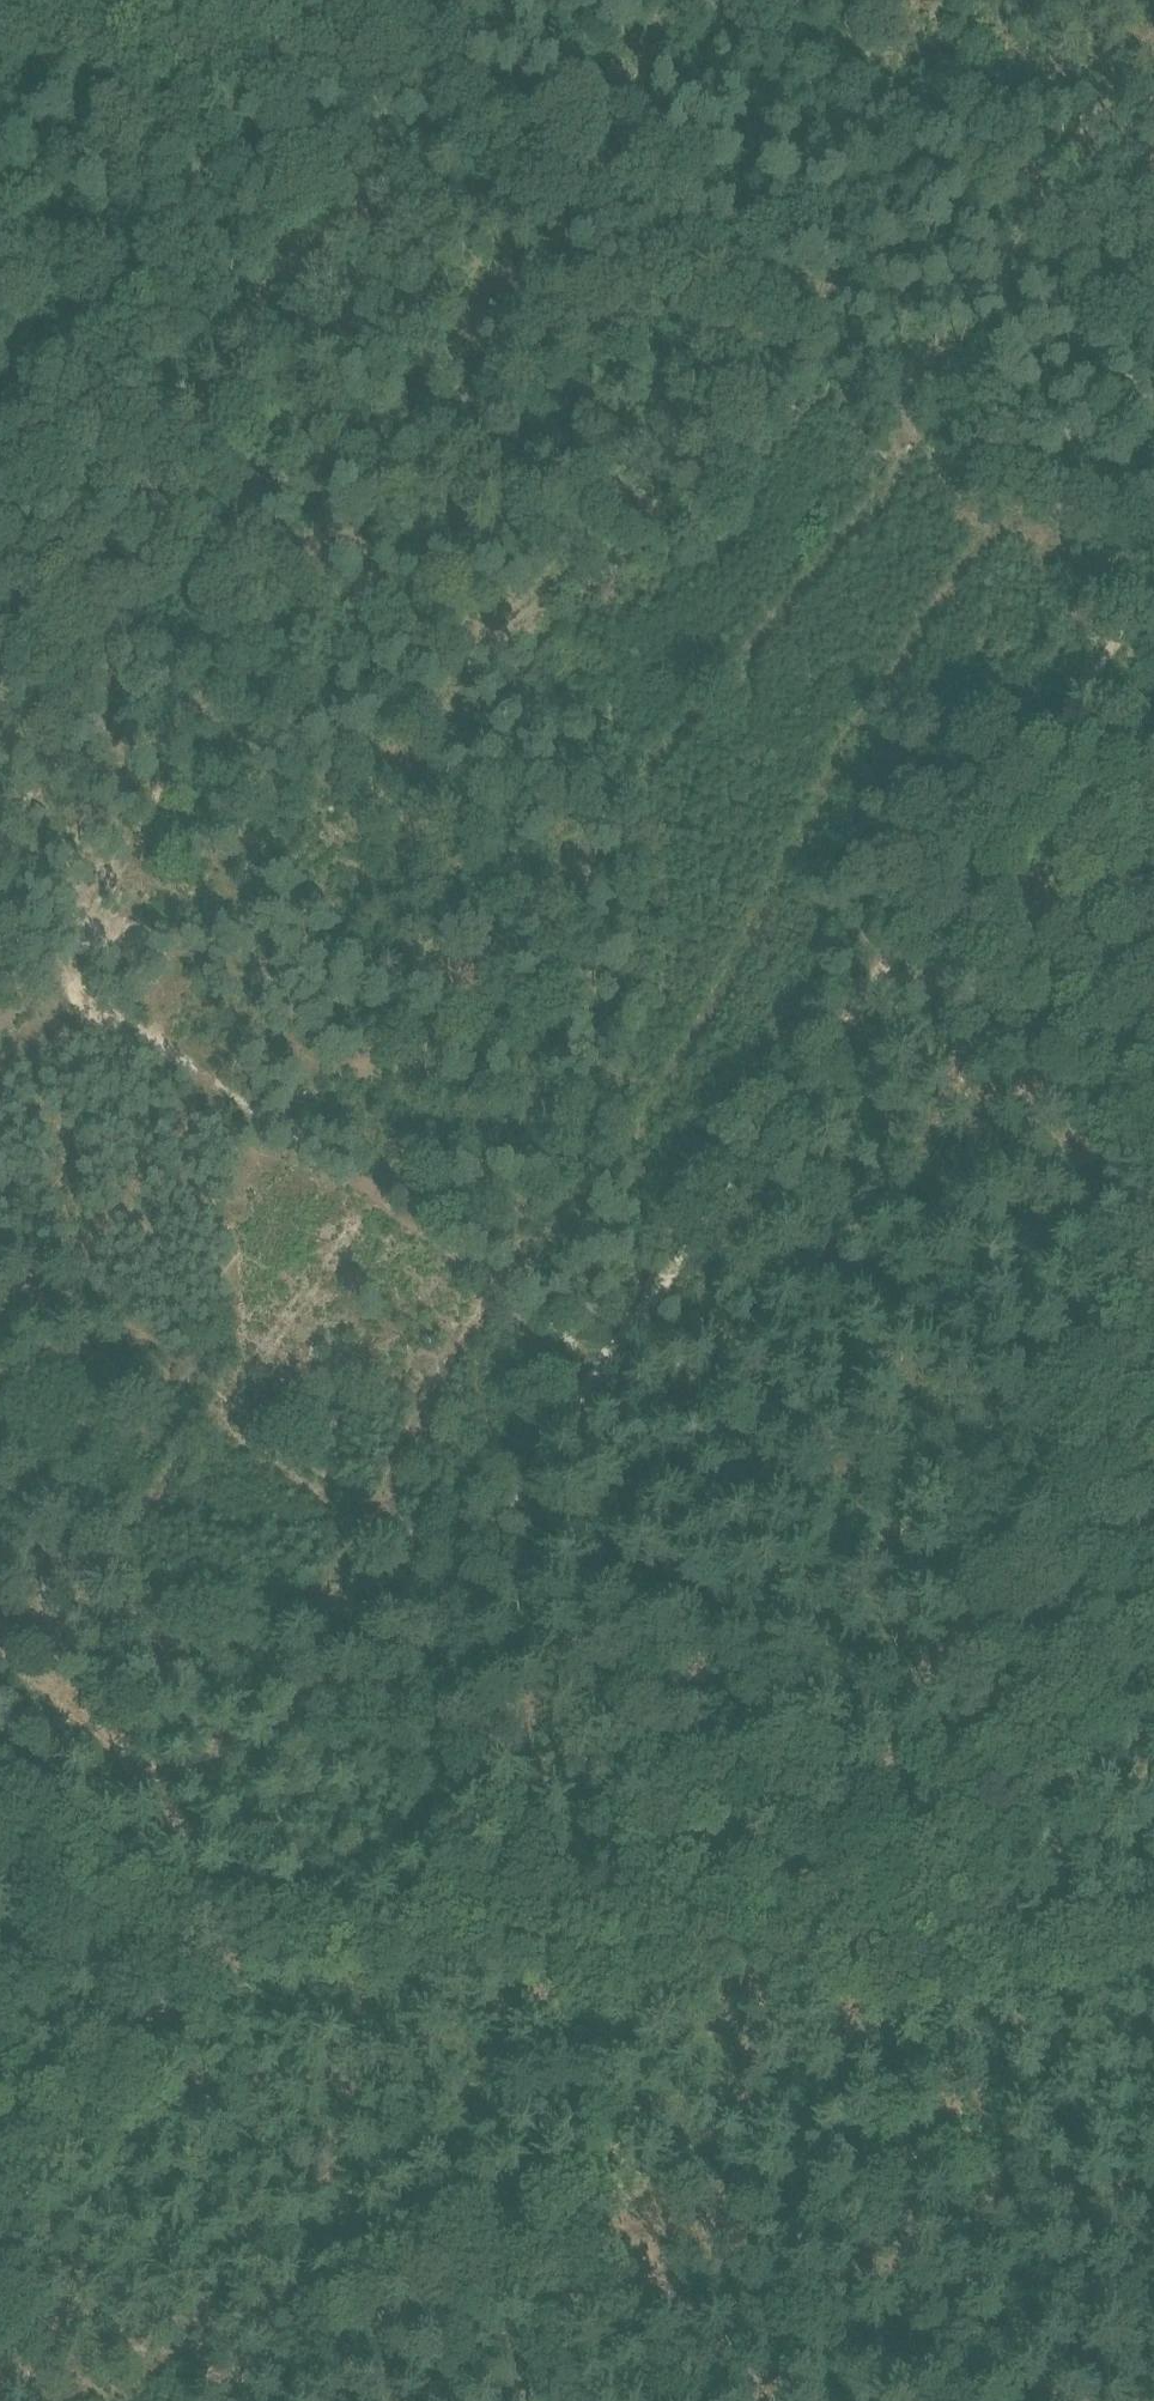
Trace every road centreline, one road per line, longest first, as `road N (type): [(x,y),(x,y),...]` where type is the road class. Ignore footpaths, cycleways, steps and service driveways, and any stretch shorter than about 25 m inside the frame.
road 1 (track): [(0,1826),(116,1909),(206,1958),(917,1999),(1153,1961)]

